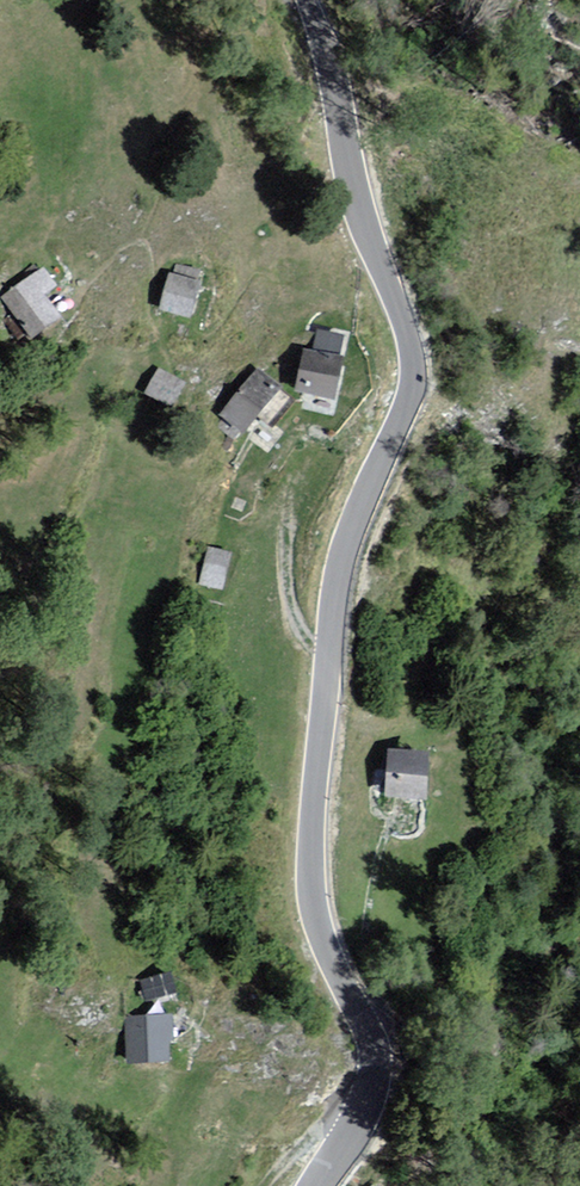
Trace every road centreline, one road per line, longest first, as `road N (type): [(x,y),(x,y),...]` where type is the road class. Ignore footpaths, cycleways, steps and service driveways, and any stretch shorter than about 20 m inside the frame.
road 1 (tertiary): [(314,1185),(357,1126),(376,1059),(312,894),(335,577),(412,373),(408,339),(362,220),(307,0)]
road 2 (track): [(372,1093),(320,1125),(266,1185)]

